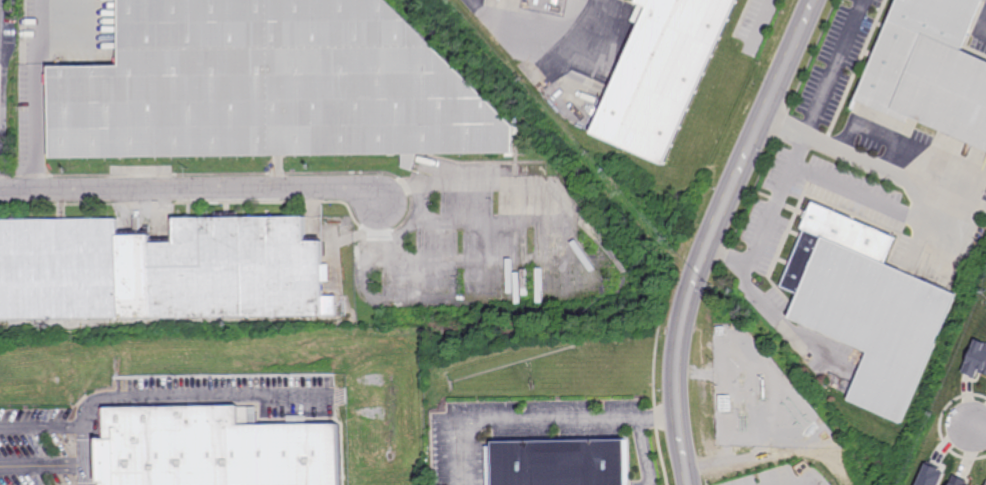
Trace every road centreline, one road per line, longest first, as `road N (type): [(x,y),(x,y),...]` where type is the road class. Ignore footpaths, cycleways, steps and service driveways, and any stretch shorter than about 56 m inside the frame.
road 1 (tertiary): [(813,0),(689,296),(676,383),(689,484)]
road 2 (residential): [(0,192),(378,189)]

